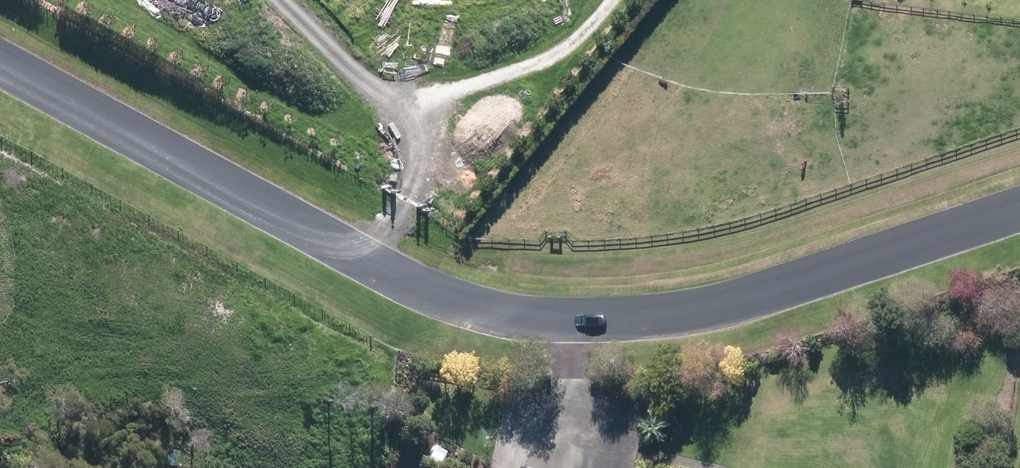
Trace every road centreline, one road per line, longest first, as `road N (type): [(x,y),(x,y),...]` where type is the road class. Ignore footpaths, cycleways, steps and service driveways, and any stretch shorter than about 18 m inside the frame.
road 1 (unclassified): [(1019,212),(722,313),(560,322),(419,286),(0,66)]

